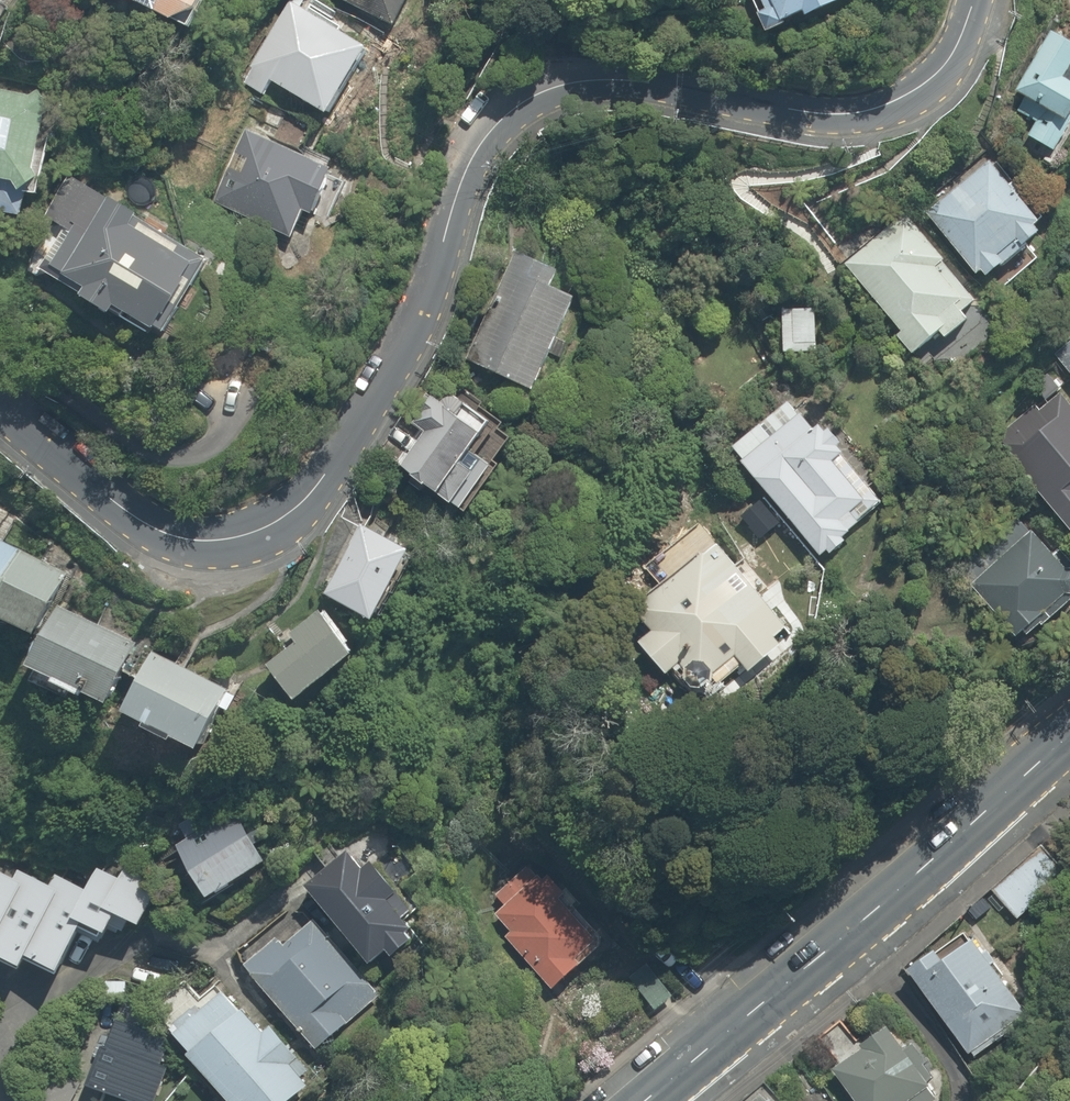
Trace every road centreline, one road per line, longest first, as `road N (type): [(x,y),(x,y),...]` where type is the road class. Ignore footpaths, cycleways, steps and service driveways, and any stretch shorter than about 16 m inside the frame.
road 1 (residential): [(0,437),(125,528),(207,559),(266,549),(303,508),(368,408),(434,245),(479,155),(512,117),(556,94),(601,85),(806,117),(861,114),(900,104),(943,74),(983,0)]
road 2 (secondary): [(1069,738),(855,929),(644,1100)]

